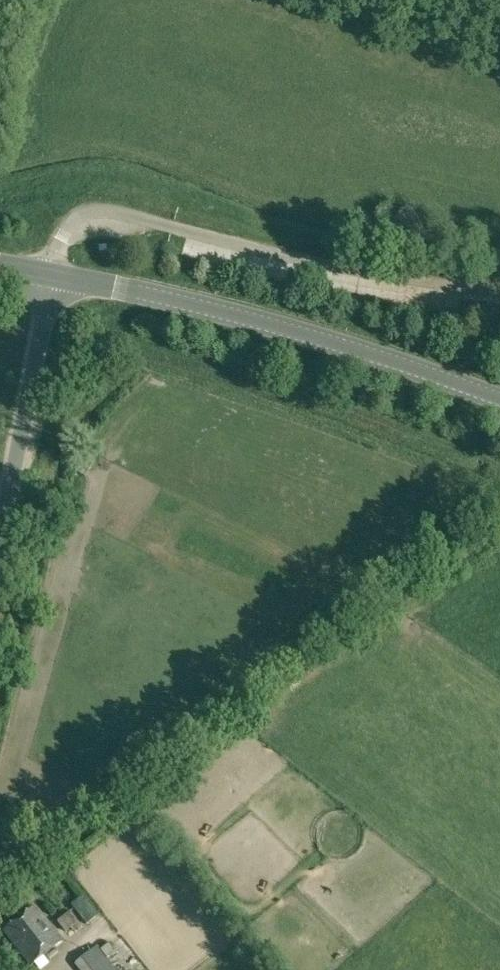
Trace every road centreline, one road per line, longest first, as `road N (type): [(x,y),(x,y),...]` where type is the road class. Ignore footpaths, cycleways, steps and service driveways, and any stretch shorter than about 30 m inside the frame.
road 1 (tertiary): [(499,397),(176,298),(53,273)]
road 2 (unclassified): [(0,535),(53,273)]

